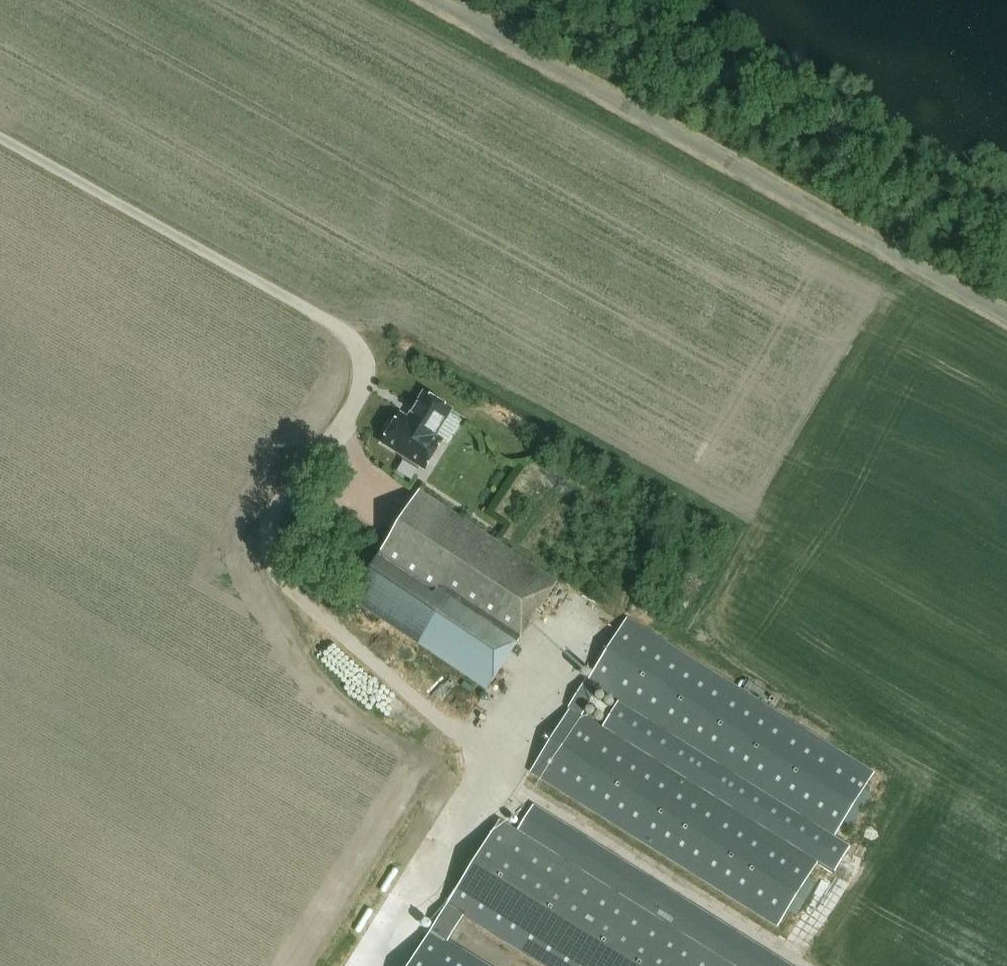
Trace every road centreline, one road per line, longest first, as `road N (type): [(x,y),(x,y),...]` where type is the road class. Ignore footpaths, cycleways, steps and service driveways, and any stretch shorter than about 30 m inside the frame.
road 1 (unclassified): [(428,0),(1006,318)]

